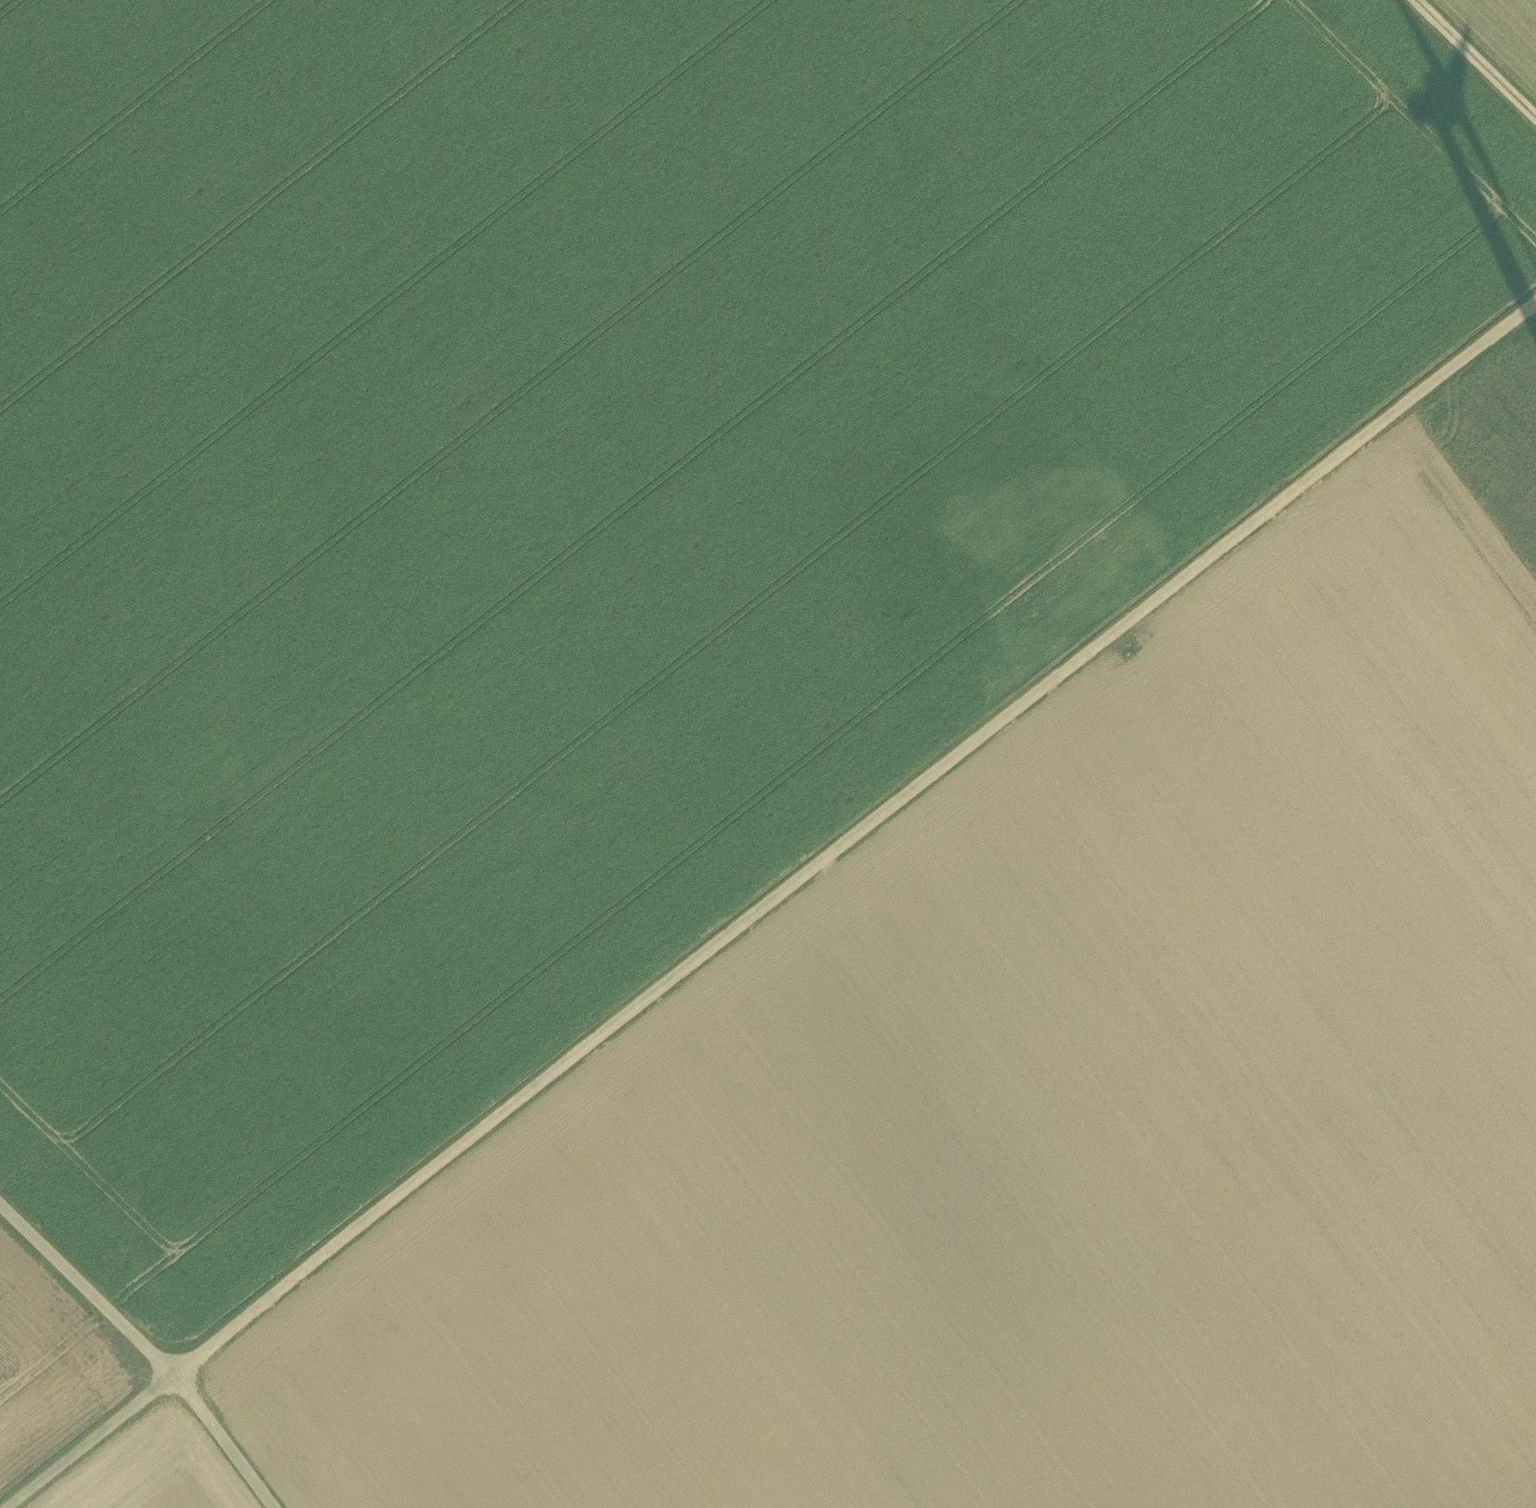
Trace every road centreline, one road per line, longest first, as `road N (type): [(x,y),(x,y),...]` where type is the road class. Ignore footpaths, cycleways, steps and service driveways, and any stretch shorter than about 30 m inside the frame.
road 1 (track): [(7,1507),(1535,303)]
road 2 (track): [(174,1376),(0,1205)]
road 3 (track): [(1535,131),(1403,0)]
road 4 (track): [(174,1376),(272,1507)]

